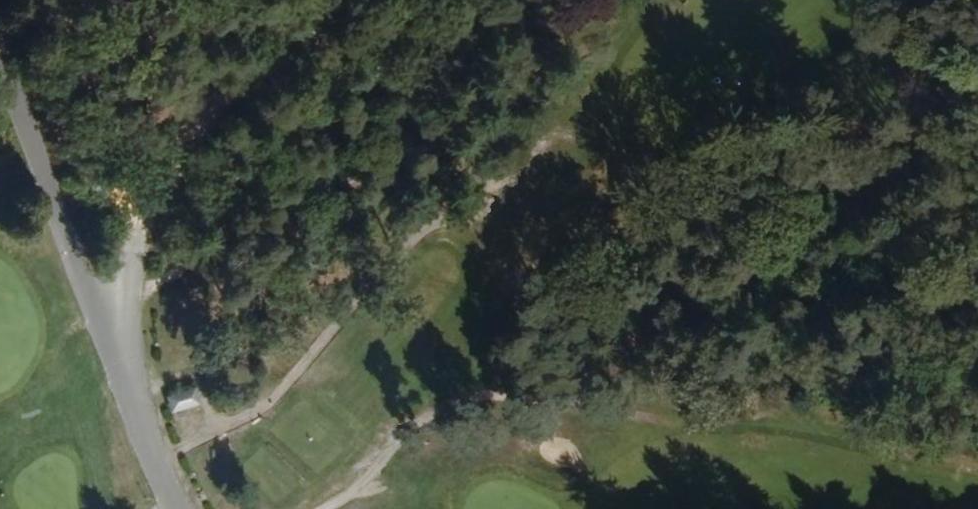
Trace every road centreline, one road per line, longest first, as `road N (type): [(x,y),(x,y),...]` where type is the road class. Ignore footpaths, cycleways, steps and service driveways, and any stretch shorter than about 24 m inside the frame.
road 1 (track): [(134,280),(274,222),(540,0)]
road 2 (track): [(304,0),(164,179),(134,280),(96,340)]

